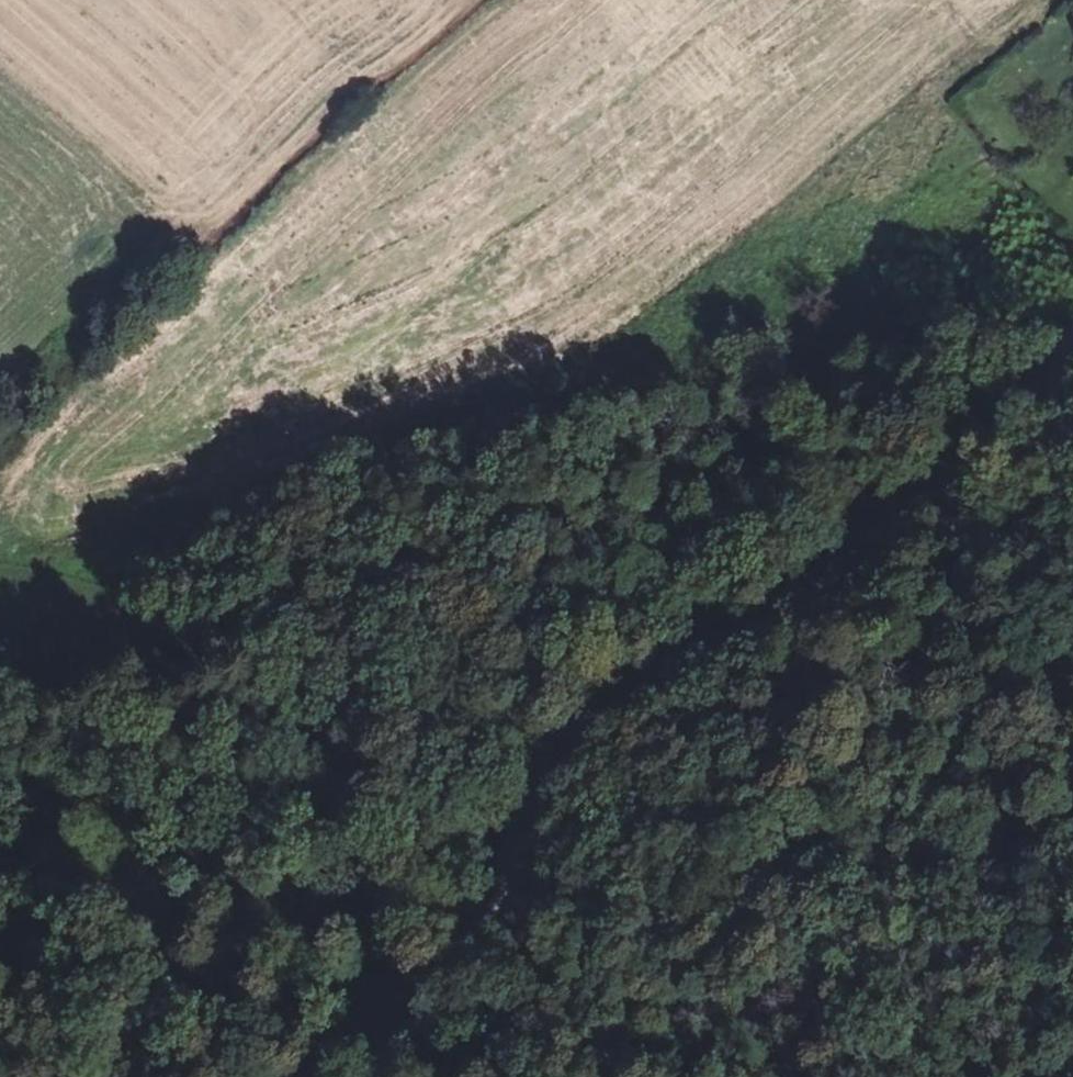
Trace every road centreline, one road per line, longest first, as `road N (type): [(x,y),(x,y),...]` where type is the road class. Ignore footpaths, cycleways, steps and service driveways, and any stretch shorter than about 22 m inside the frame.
road 1 (tertiary): [(1072,348),(852,550),(558,746),(518,837),(507,901),(468,943),(300,1076)]

